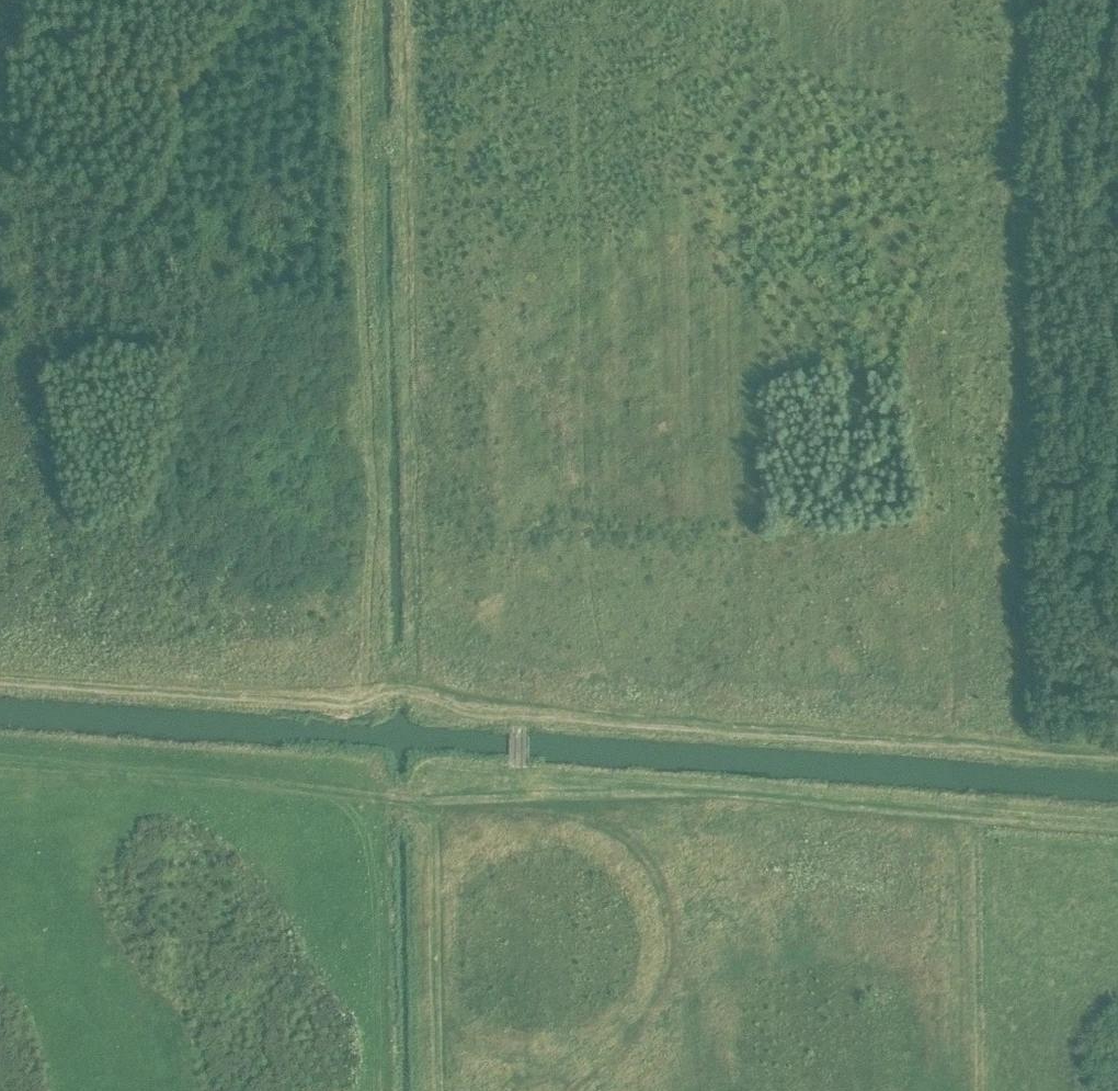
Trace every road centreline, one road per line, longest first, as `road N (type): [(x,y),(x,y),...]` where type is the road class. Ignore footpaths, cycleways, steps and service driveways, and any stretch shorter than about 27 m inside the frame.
road 1 (track): [(0,675),(173,688),(406,679),(491,706),(1117,757)]
road 2 (track): [(0,759),(342,781),(446,796),(1117,827)]

